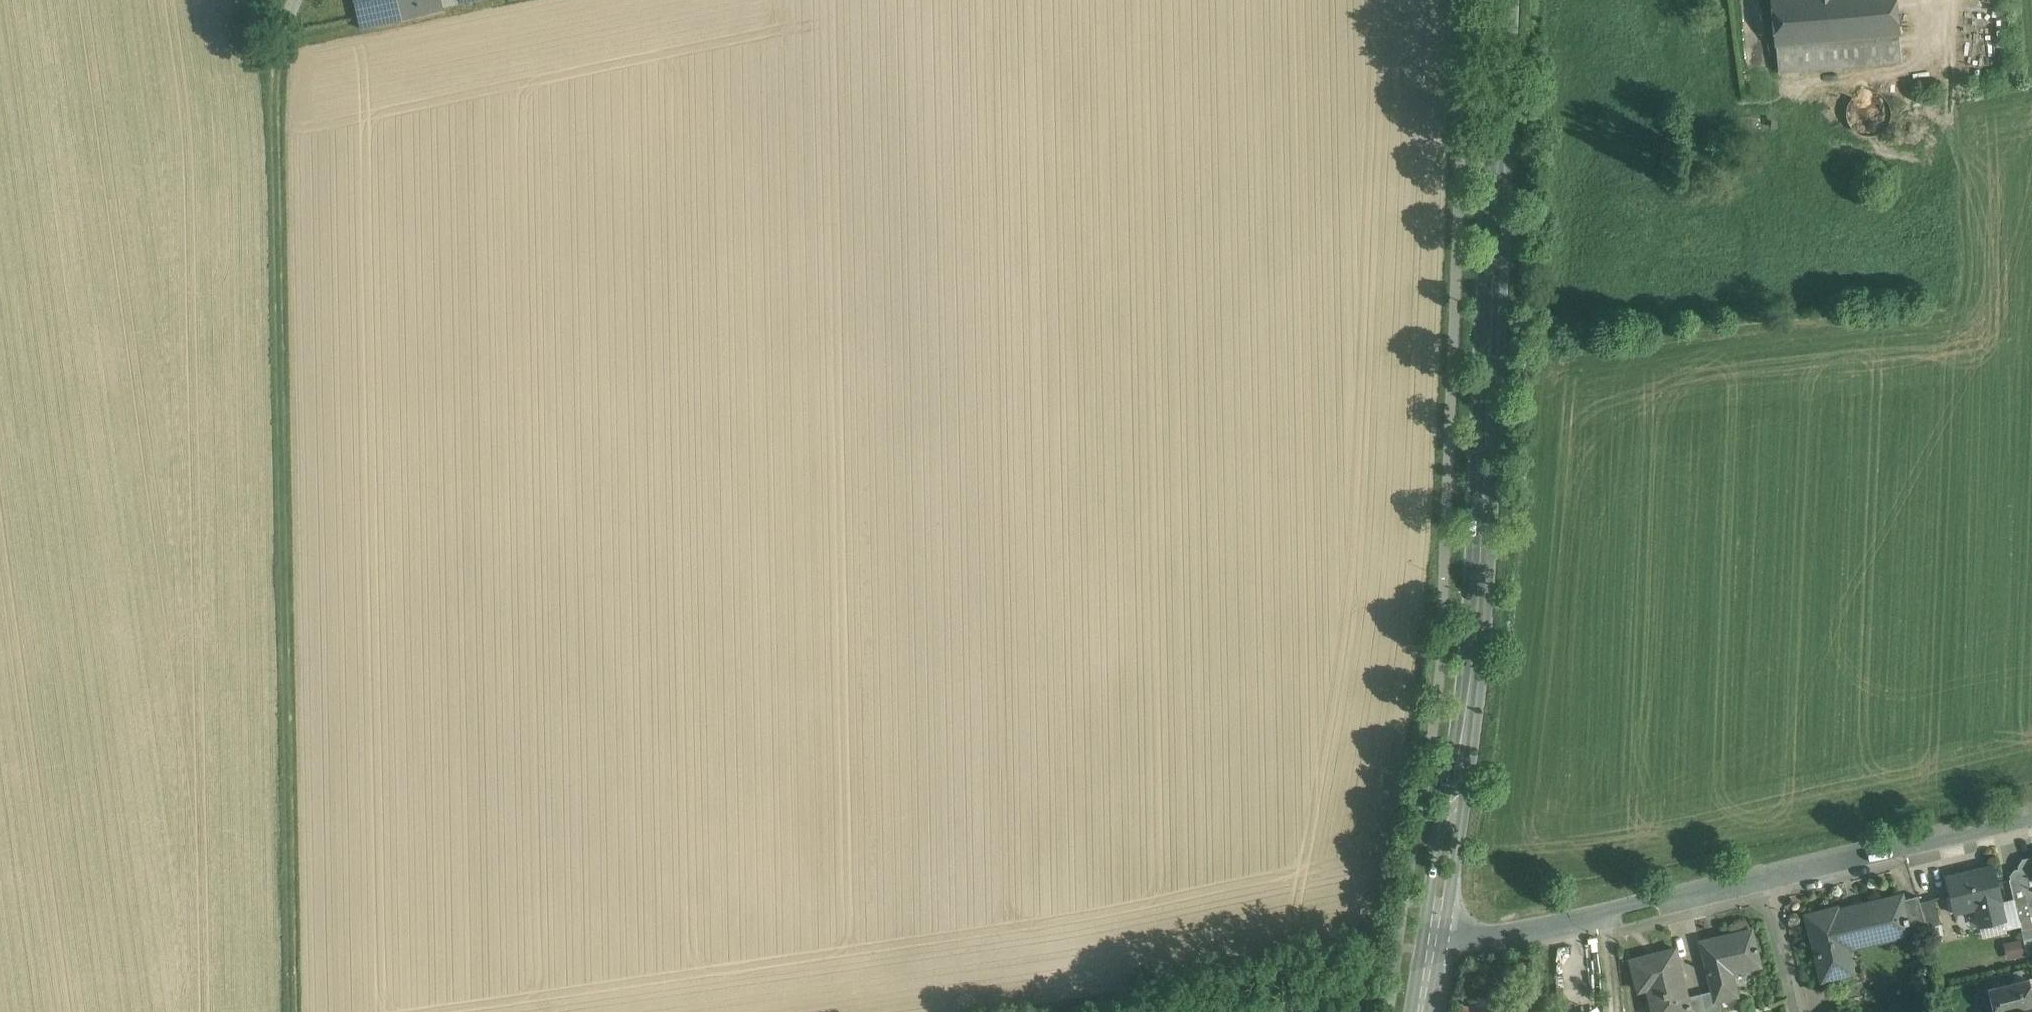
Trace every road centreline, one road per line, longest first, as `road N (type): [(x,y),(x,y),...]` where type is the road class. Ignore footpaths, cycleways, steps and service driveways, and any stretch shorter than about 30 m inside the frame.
road 1 (track): [(294,0),(275,44),(296,1011)]
road 2 (tertiary): [(1436,938),(1476,713),(1503,366),(1514,0)]
road 3 (residential): [(1436,938),(1486,941),(1766,879)]
road 4 (residential): [(1766,879),(2031,817)]
road 5 (residential): [(1766,879),(1799,1011)]

